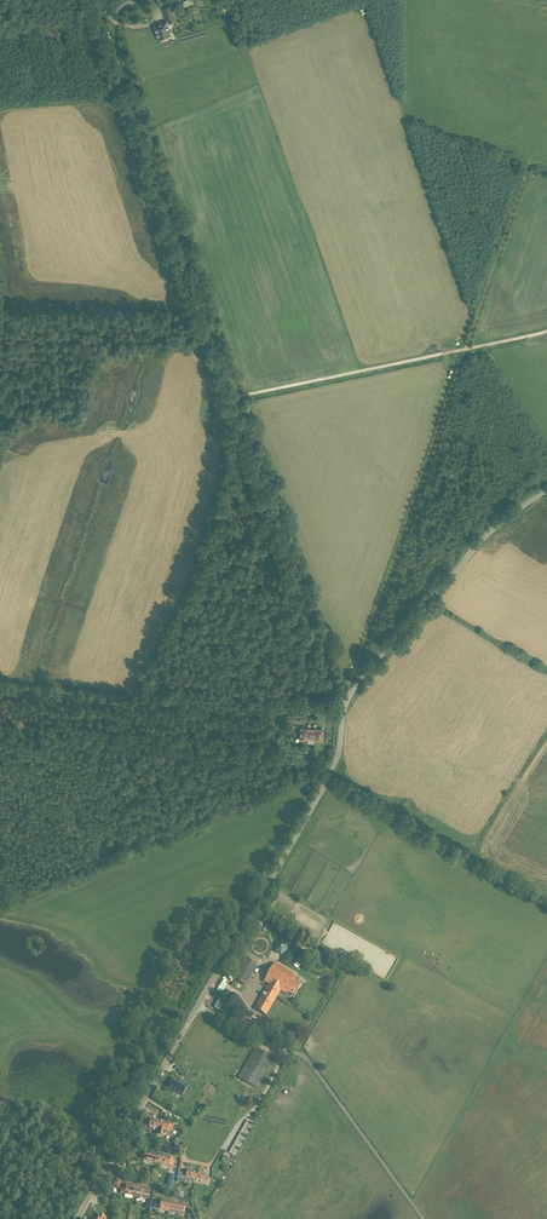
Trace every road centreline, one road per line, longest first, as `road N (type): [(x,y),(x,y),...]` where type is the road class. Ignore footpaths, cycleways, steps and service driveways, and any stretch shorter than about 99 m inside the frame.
road 1 (track): [(346,701),(104,0)]
road 2 (unclassified): [(198,1006),(335,767),(346,701),(467,555),(546,489)]
road 3 (track): [(0,676),(294,691),(344,709)]
road 4 (residential): [(423,1218),(303,1060),(198,1006)]
road 5 (unclassified): [(78,1218),(198,1006)]
road 6 (track): [(457,1218),(488,1196),(546,1091)]

